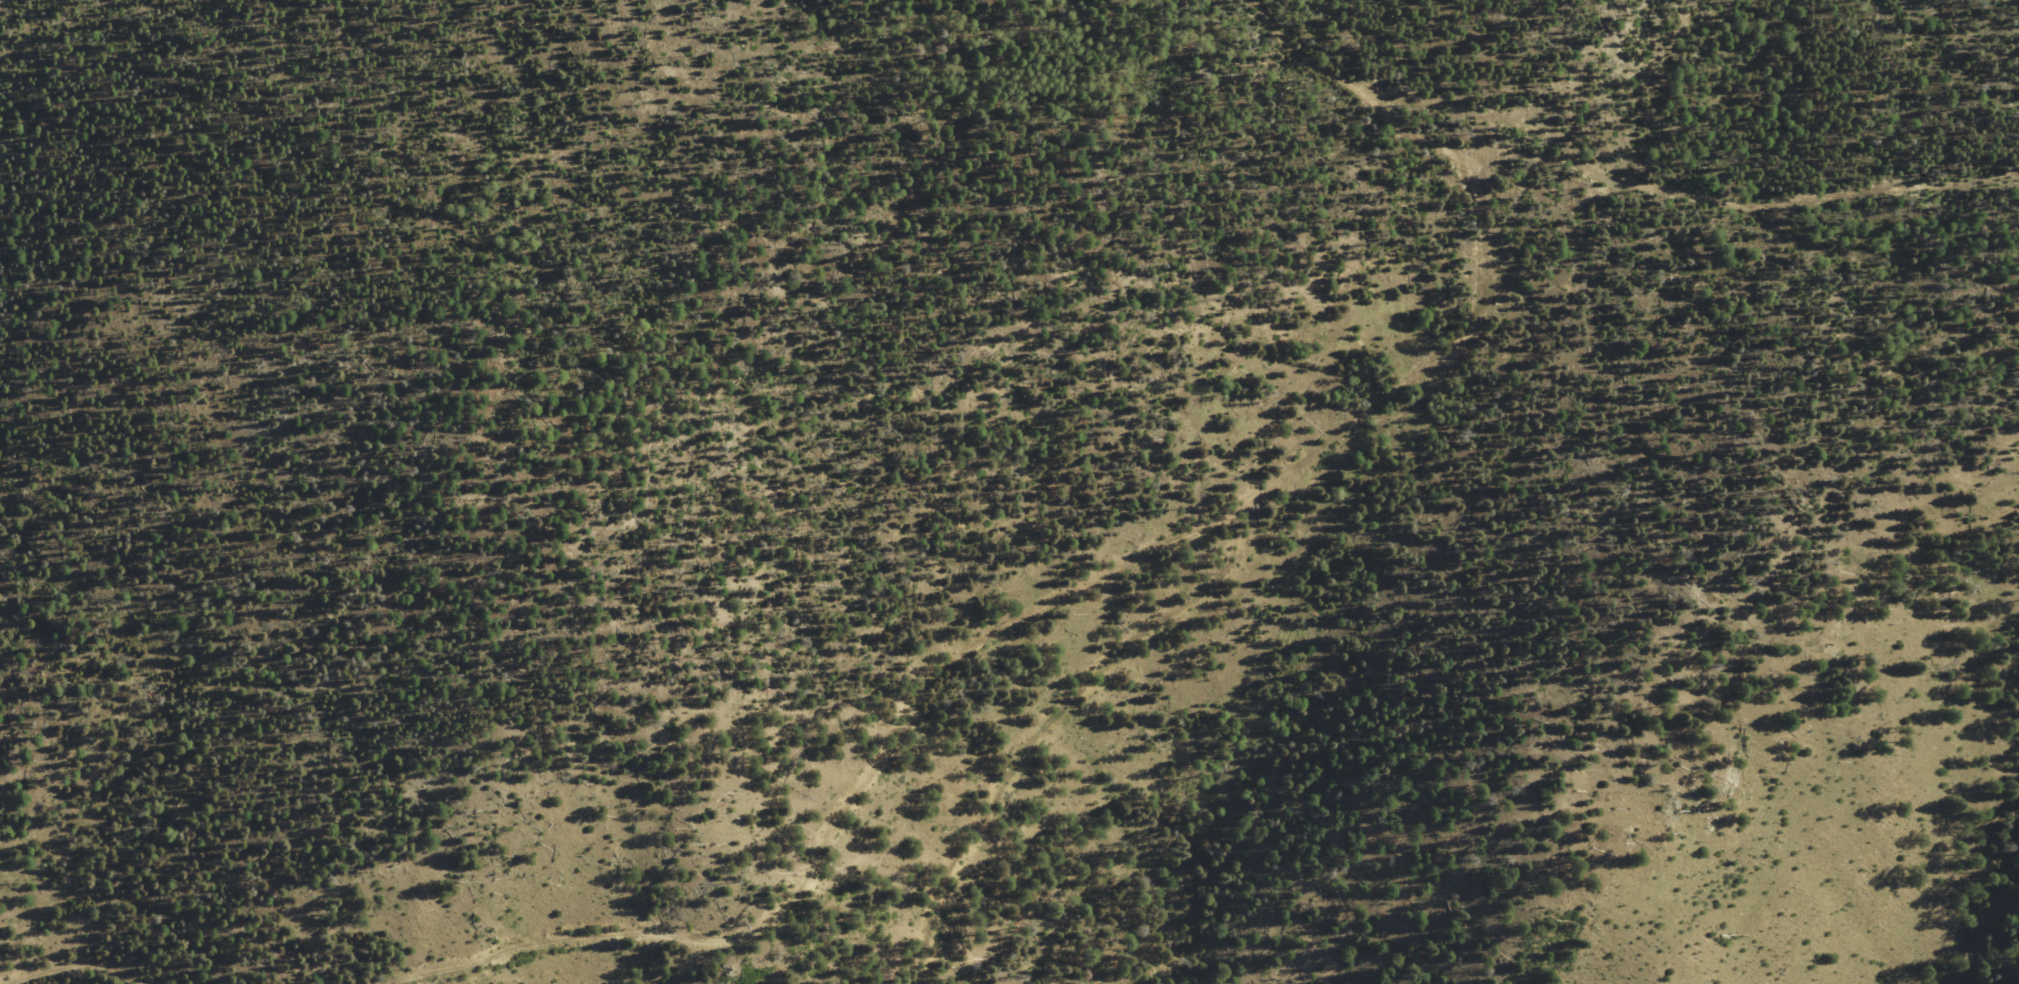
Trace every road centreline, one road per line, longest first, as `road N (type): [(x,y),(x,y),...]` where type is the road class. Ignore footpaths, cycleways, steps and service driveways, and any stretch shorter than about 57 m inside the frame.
road 1 (residential): [(1332,0),(1481,180),(1518,286),(1486,393),(1359,494),(1052,632),(930,750),(845,893),(745,936),(559,941),(476,983)]

